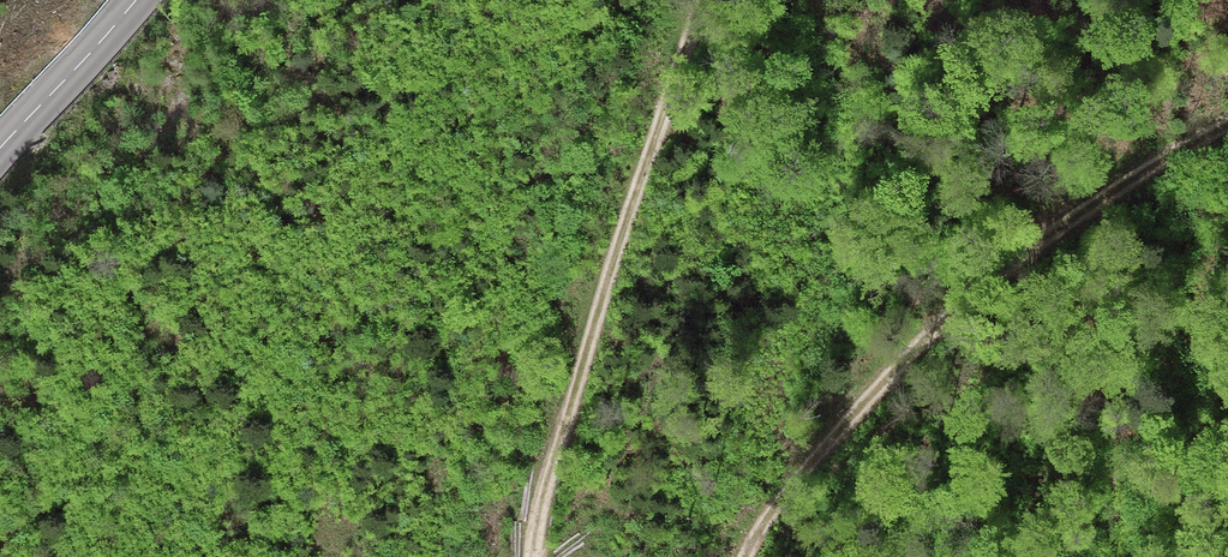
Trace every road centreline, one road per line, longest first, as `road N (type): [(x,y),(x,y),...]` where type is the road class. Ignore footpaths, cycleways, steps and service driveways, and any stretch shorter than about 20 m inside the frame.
road 1 (track): [(743,556),(951,298),(1164,160),(1227,128)]
road 2 (track): [(531,556),(624,216),(723,0)]
road 3 (tertiary): [(0,149),(134,0)]

